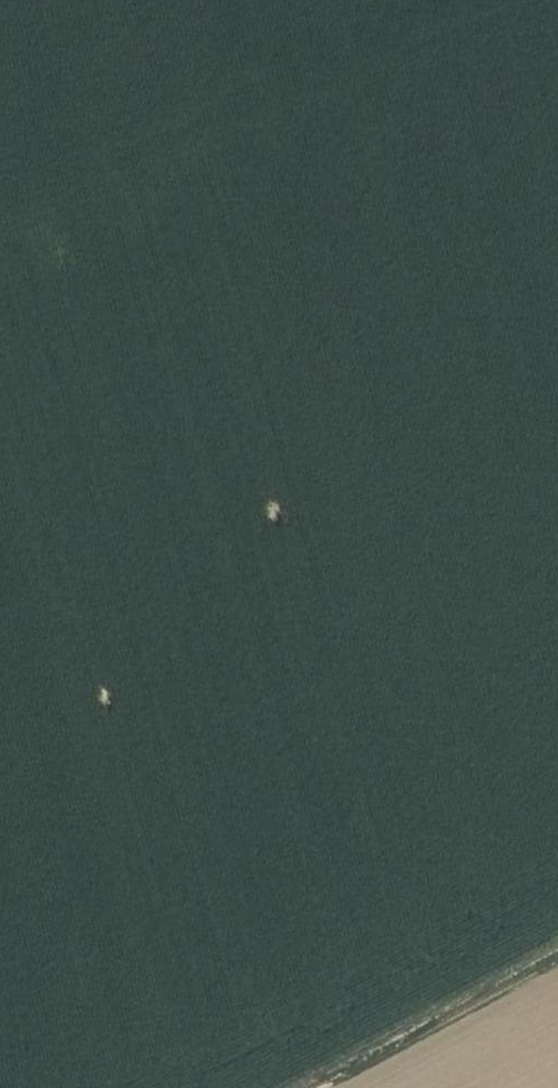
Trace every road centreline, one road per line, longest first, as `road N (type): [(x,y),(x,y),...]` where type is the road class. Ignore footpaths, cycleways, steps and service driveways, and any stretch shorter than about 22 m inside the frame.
road 1 (track): [(306,1087),(557,956)]

